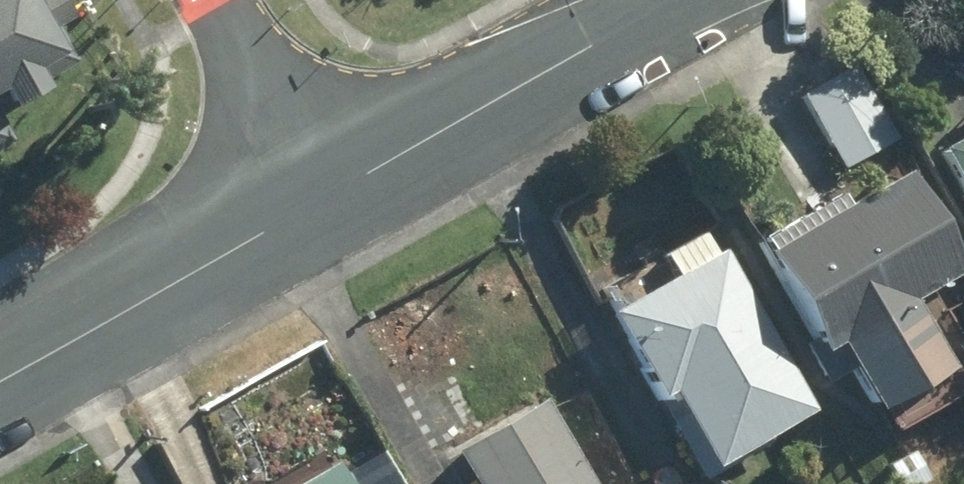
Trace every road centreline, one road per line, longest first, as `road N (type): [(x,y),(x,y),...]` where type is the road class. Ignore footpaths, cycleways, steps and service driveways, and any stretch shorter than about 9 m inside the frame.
road 1 (tertiary): [(328,196),(682,0)]
road 2 (tertiary): [(0,377),(328,196)]
road 3 (residential): [(214,0),(328,196)]

